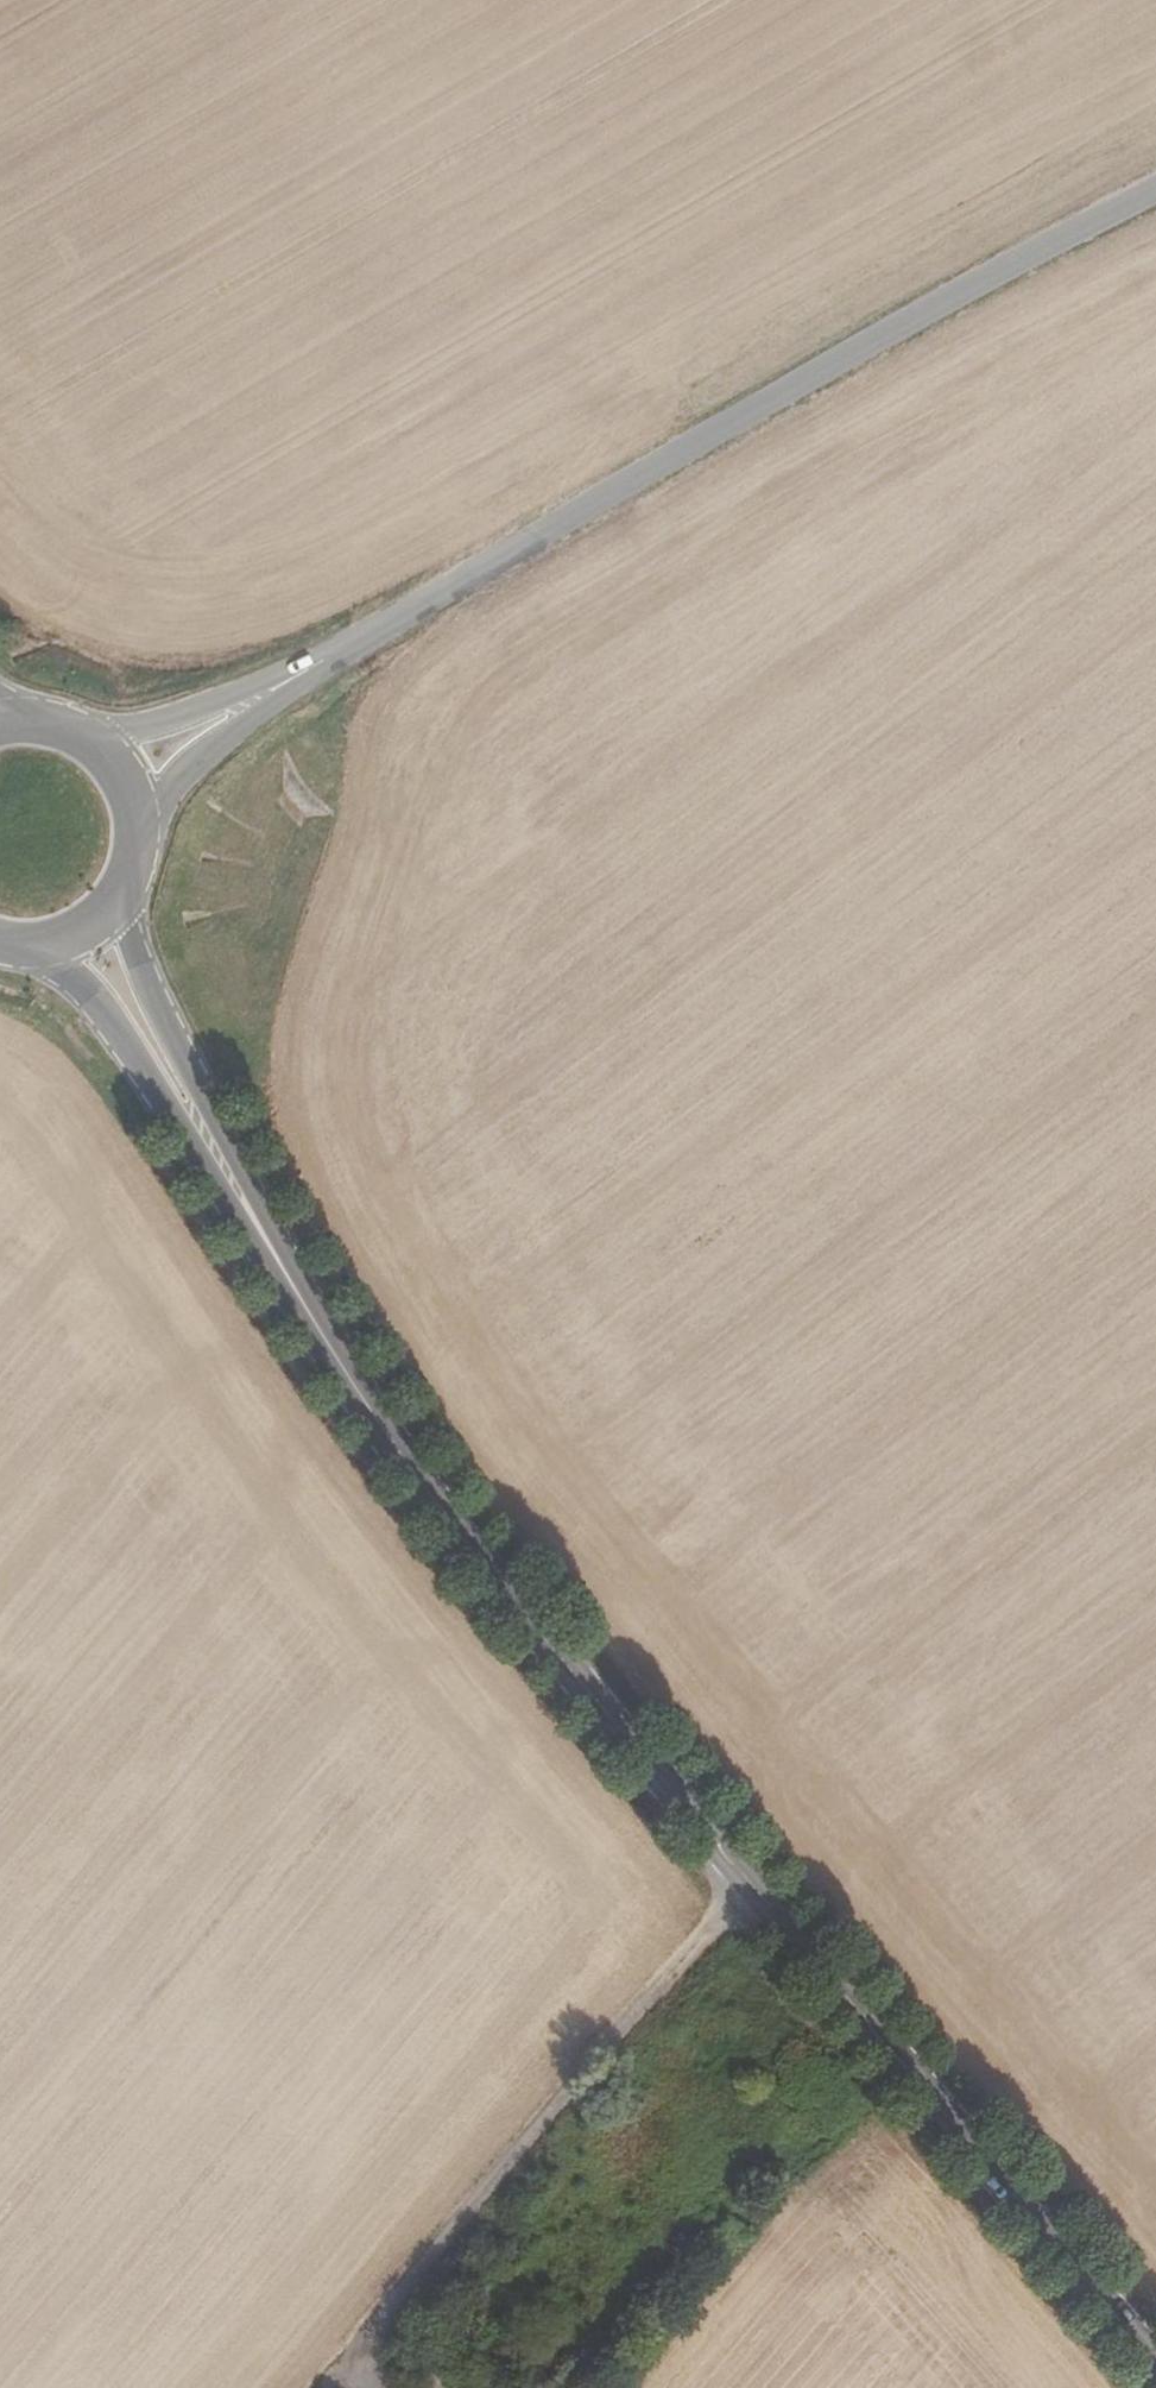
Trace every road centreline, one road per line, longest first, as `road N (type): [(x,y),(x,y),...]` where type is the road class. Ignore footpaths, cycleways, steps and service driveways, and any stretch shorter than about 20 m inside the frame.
road 1 (primary): [(1155,2376),(408,1464),(257,1213)]
road 2 (unclassified): [(323,663),(602,496),(1155,191)]
road 3 (track): [(318,2387),(746,1877)]
road 4 (primary): [(257,1213),(140,965),(126,890)]
road 5 (primary): [(30,955),(89,1002),(257,1213)]
road 6 (unclassified): [(138,836),(209,752),(323,663)]
road 7 (unclassified): [(323,663),(87,740)]

